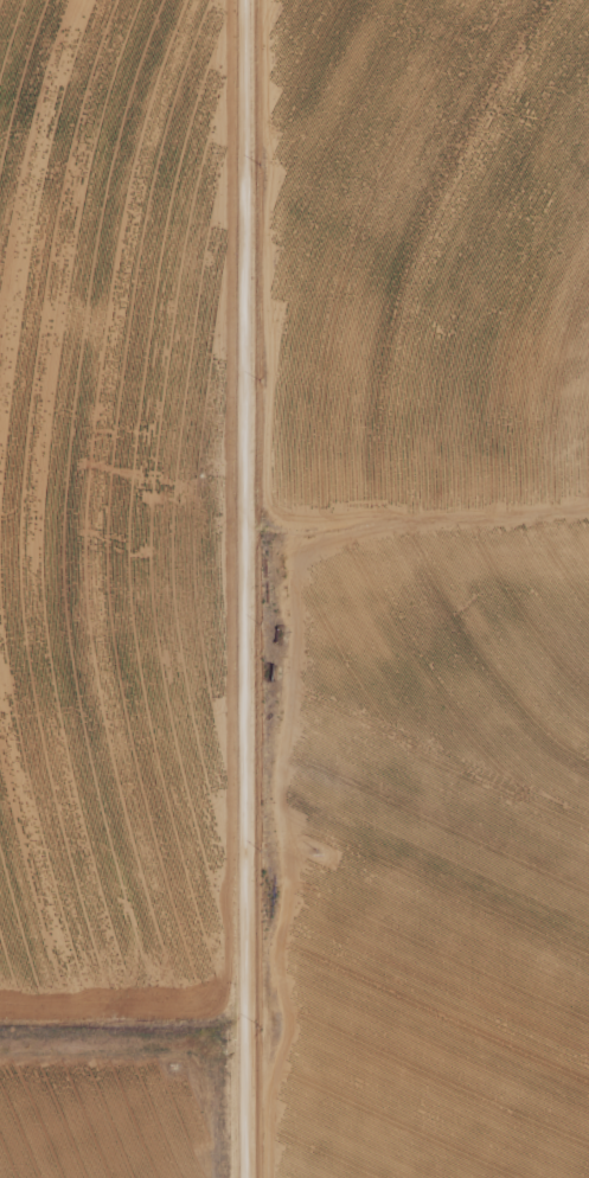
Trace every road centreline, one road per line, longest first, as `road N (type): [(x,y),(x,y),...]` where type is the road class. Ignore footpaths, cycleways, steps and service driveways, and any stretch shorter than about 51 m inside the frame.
road 1 (residential): [(237,1177),(240,0)]

